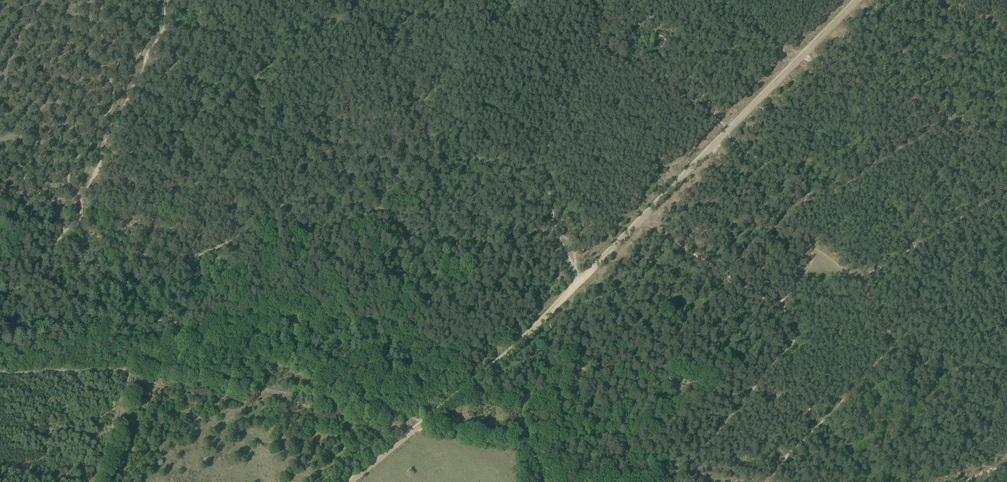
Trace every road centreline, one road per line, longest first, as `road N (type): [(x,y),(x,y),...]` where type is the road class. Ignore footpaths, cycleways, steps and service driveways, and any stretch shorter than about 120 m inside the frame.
road 1 (track): [(75,227),(173,264),(305,207),(374,214),(398,228),(445,297),(537,322)]
road 2 (track): [(643,218),(858,0)]
road 3 (track): [(137,365),(422,424)]
road 4 (track): [(422,424),(444,435),(687,481)]
road 5 (track): [(595,46),(536,167),(557,231),(572,246),(579,283)]
road 6 (track): [(75,227),(107,132),(164,27),(167,0)]
road 7 (track): [(897,342),(766,481)]
road 8 (track): [(700,451),(790,340),(782,306)]
road 9 (track): [(1006,190),(901,259),(857,275)]
road 10 (track): [(643,218),(782,306)]
road 11 (track): [(422,424),(540,323)]
road 12 (track): [(0,347),(46,352),(99,337),(120,344),(137,365)]
road 13 (track): [(595,46),(723,124)]
road 14 (track): [(0,372),(137,365)]
road 15 (track): [(1006,359),(980,477)]

